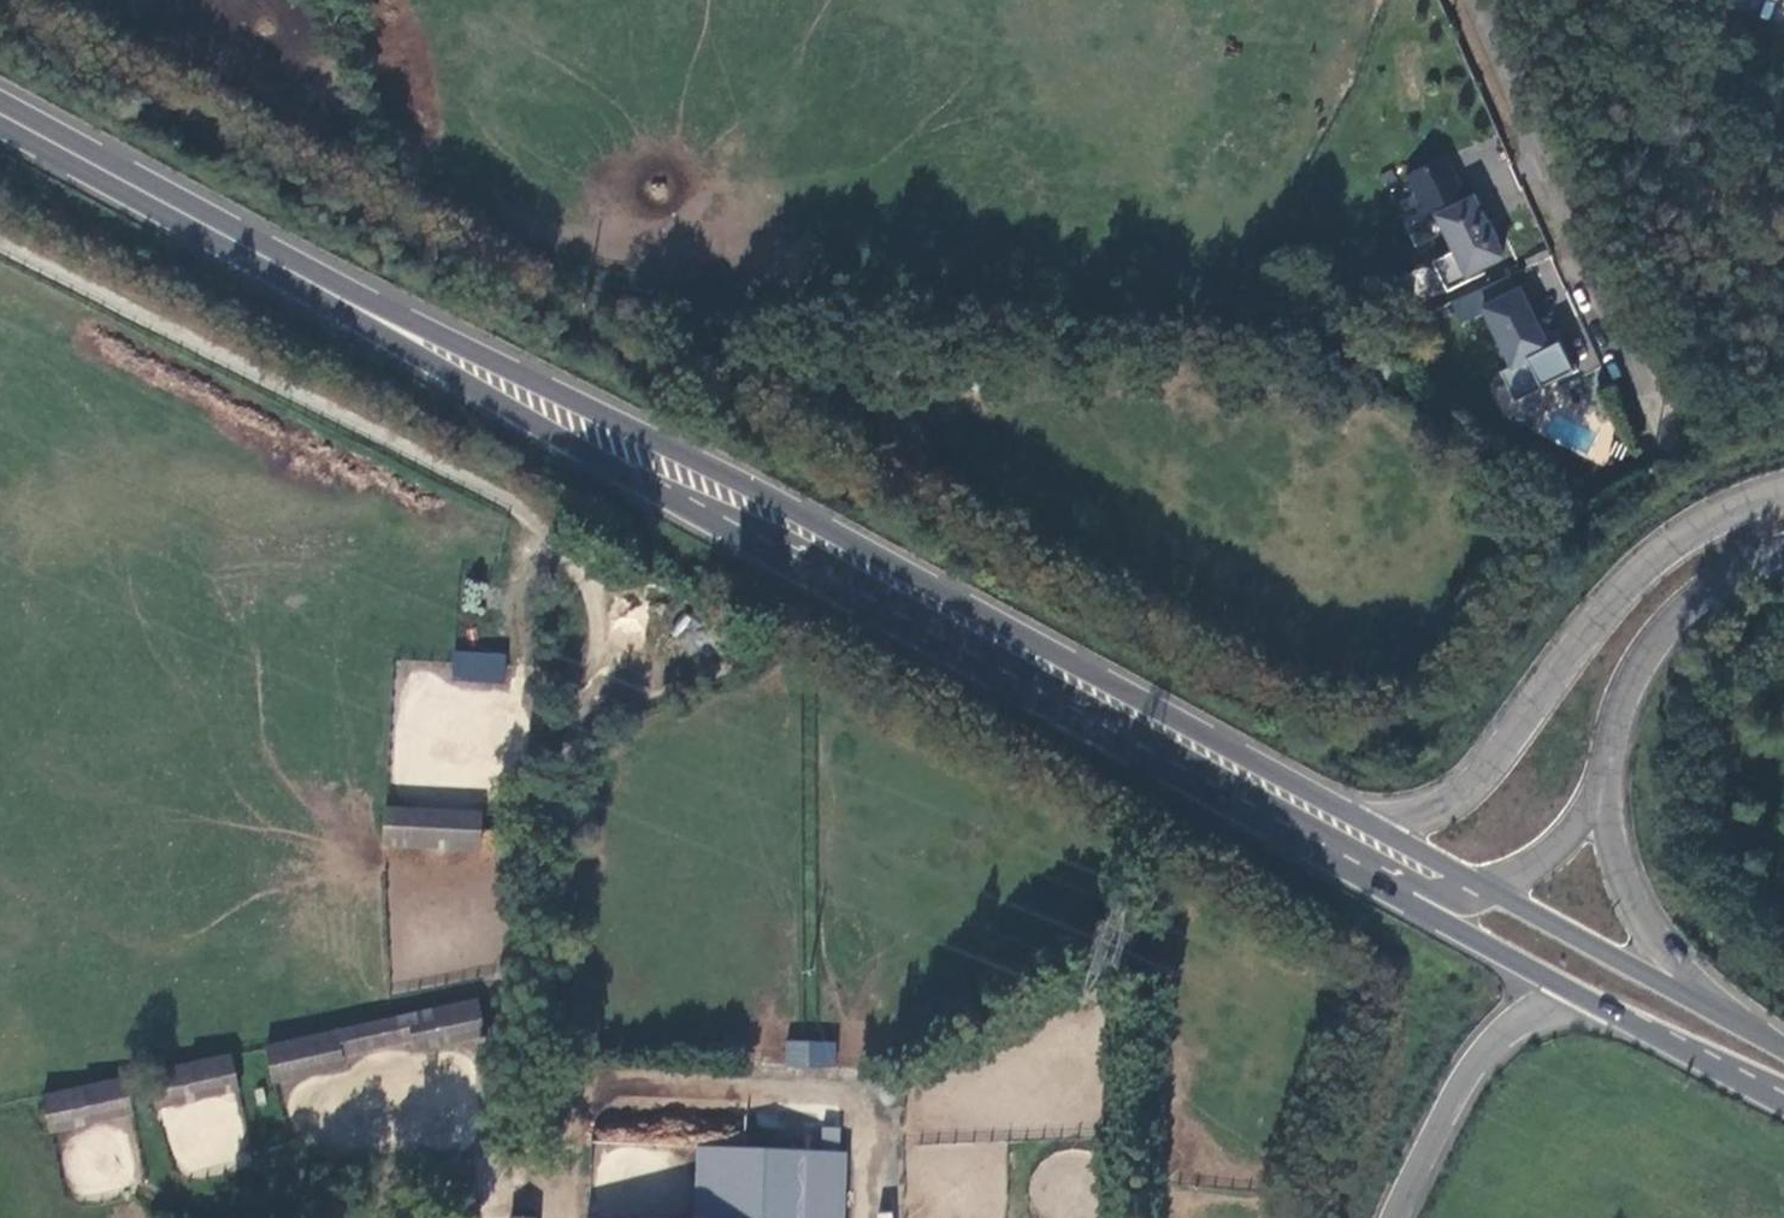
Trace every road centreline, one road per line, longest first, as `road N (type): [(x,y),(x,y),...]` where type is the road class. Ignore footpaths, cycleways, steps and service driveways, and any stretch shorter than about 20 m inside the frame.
road 1 (primary): [(1361,823),(585,408),(279,265)]
road 2 (primary): [(279,265),(560,441),(1336,862)]
road 3 (track): [(495,724),(560,724),(599,714),(728,661),(779,619),(836,511),(845,465),(832,405),(812,368),(763,334),(663,313),(328,155)]
road 4 (unclassified): [(599,714),(594,560),(532,505),(0,248)]
road 5 (primary): [(1783,493),(1699,525),(1663,549),(1612,599),(1509,739),(1451,800),(1425,814),(1361,823)]
road 6 (unclassified): [(1560,335),(1588,291),(1468,0)]
road 7 (primary): [(0,116),(279,265)]
road 8 (primary): [(1604,785),(1616,722),(1647,652),(1701,596),(1783,553)]
road 9 (primary): [(1396,1217),(1482,1055),(1534,1013),(1585,999)]
road 10 (primary): [(1336,862),(1585,999)]
road 11 (primary): [(1724,1015),(1483,889)]
road 12 (primary): [(1724,1015),(1639,912),(1613,850),(1604,785)]
road 13 (primary): [(1585,999),(1783,1106)]
road 14 (primary): [(1483,889),(1544,857),(1604,785)]
road 15 (primary): [(1336,862),(1455,893),(1483,889)]
road 16 (primary): [(1483,889),(1361,823)]

